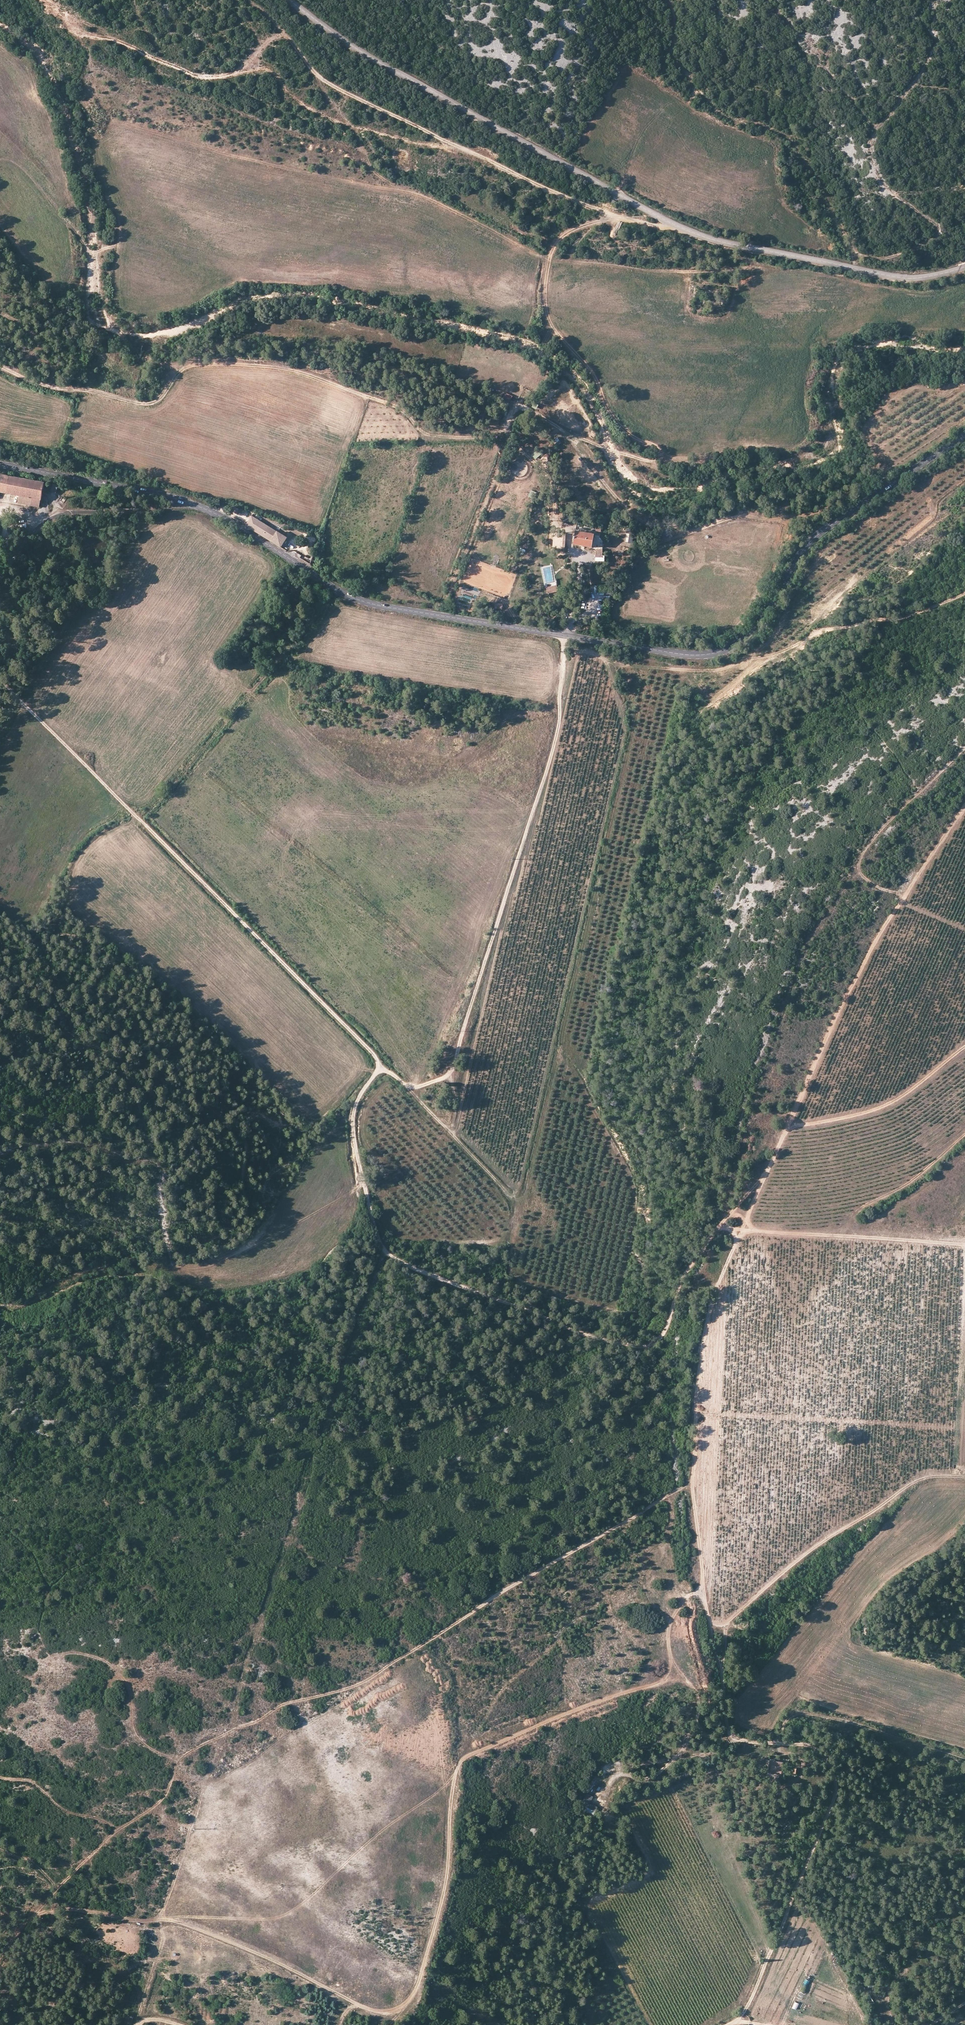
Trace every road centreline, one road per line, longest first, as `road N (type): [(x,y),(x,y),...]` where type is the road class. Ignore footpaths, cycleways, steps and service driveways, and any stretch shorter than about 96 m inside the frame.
road 1 (track): [(0,679),(377,1058),(379,1073),(357,1102),(352,1131),(389,1253),(623,1346),(663,1334),(688,1268),(719,1228),(964,1244)]
road 2 (track): [(964,808),(838,1011),(706,1332),(693,1475),(702,1592),(729,1730),(745,1741),(811,1746),(836,1786),(739,2020)]
road 3 (tertiary): [(0,464),(193,504),(374,604),(712,656),(761,626),(811,541),(964,435)]
road 4 (track): [(702,1592),(688,1597),(672,1619),(669,1671),(659,1682),(459,1763),(438,1914),(415,1991),(396,2009),(362,2007),(173,1921),(68,1908),(34,1915)]
road 5 (track): [(693,1475),(360,1684),(285,1702),(182,1756),(142,1743),(130,1691),(113,1667),(88,1654),(50,1658)]
road 6 (tertiary): [(964,267),(907,279),(727,245),(678,226),(411,82),(291,0)]
road 7 (track): [(615,215),(597,220),(552,273),(547,308),(604,393),(658,444),(660,456),(651,462),(625,454),(518,404),(501,433),(534,470),(500,552)]
road 8 (track): [(377,1058),(407,1088),(436,1083),(453,1069),(561,721),(563,635)]
road 9 (track): [(501,433),(438,436),(327,381),(252,364),(192,366),(146,405),(37,384),(0,365)]
road 10 (track): [(678,226),(601,212),(367,104),(317,74),(250,0)]
road 11 (track): [(0,1307),(35,1304),(112,1274),(233,1292),(303,1276),(355,1224),(355,1151)]
road 12 (track): [(964,594),(905,617),(817,630),(794,647),(724,668),(610,665),(579,652),(562,667)]
road 13 (track): [(964,1476),(919,1478),(829,1535),(733,1614),(721,1672)]
road 14 (track): [(182,1756),(162,1799),(104,1842),(0,1957)]
road 15 (track): [(778,1742),(792,1719),(807,1712),(964,1760)]
road 16 (track): [(964,1047),(884,1107),(786,1128)]
road 17 (track): [(558,426),(630,513),(653,519),(666,539)]
road 18 (track): [(58,511),(199,506)]
road 19 (track): [(410,1087),(456,1139),(453,1069)]

